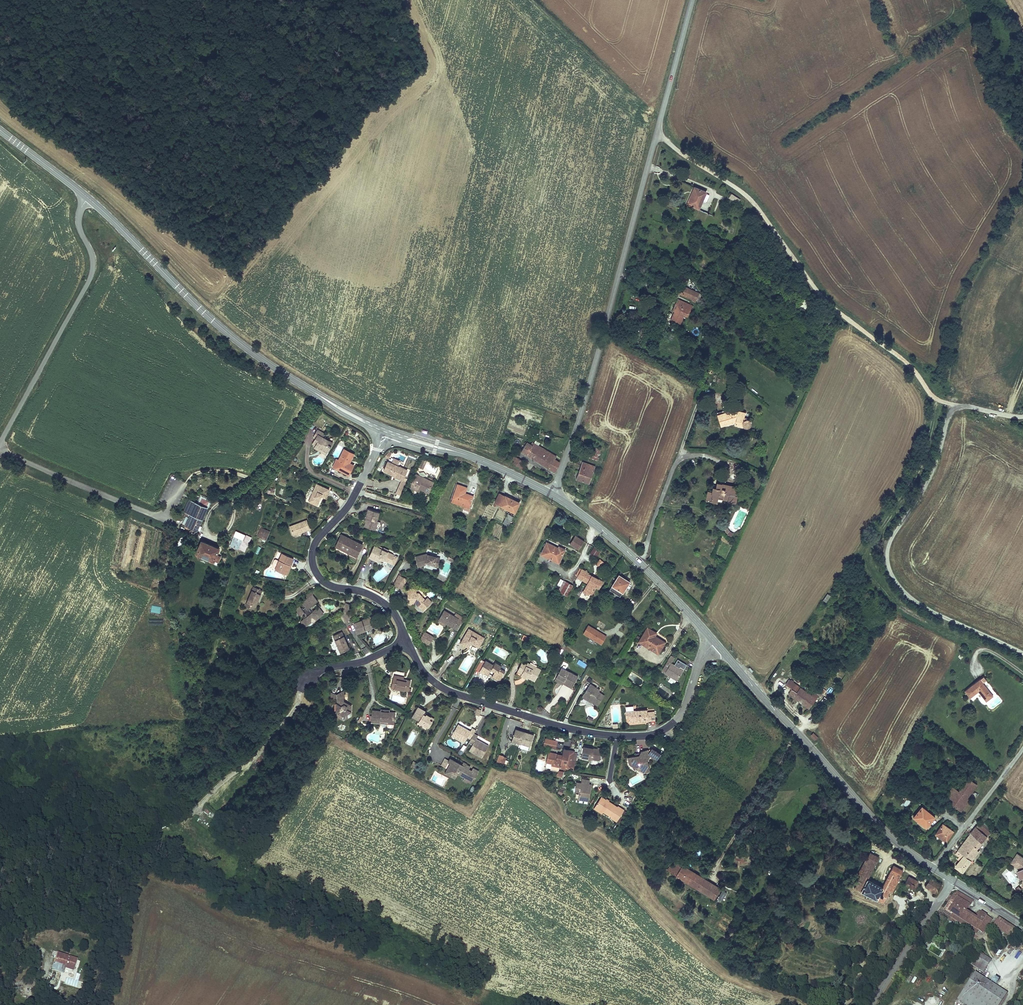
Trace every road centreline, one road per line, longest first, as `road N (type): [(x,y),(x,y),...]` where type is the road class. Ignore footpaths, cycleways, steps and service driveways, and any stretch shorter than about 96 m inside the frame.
road 1 (tertiary): [(692,0),(552,494)]
road 2 (track): [(960,408),(934,398),(908,364),(832,306),(744,193),(657,133)]
road 3 (secondary): [(88,198),(242,344),(388,430)]
road 4 (unclassified): [(1022,653),(918,603),(888,566),(890,539),(960,408)]
road 5 (track): [(934,398),(920,471),(866,561),(899,606),(986,650)]
road 6 (secondary): [(716,642),(878,825),(934,869)]
road 7 (residential): [(388,430),(312,559),(324,581),(388,607),(406,638)]
road 8 (unclassified): [(88,198),(78,219),(92,258),(88,283),(0,443)]
road 9 (residential): [(406,638),(423,671),(448,690),(552,724),(616,735)]
road 10 (secondary): [(552,494),(620,545),(716,642)]
road 11 (residential): [(0,449),(154,514),(183,487)]
road 12 (secondary): [(388,430),(552,494)]
road 13 (residential): [(616,735),(652,733),(675,721),(716,642)]
road 14 (residential): [(934,869),(1022,749)]
road 15 (tertiary): [(953,881),(871,1004)]

